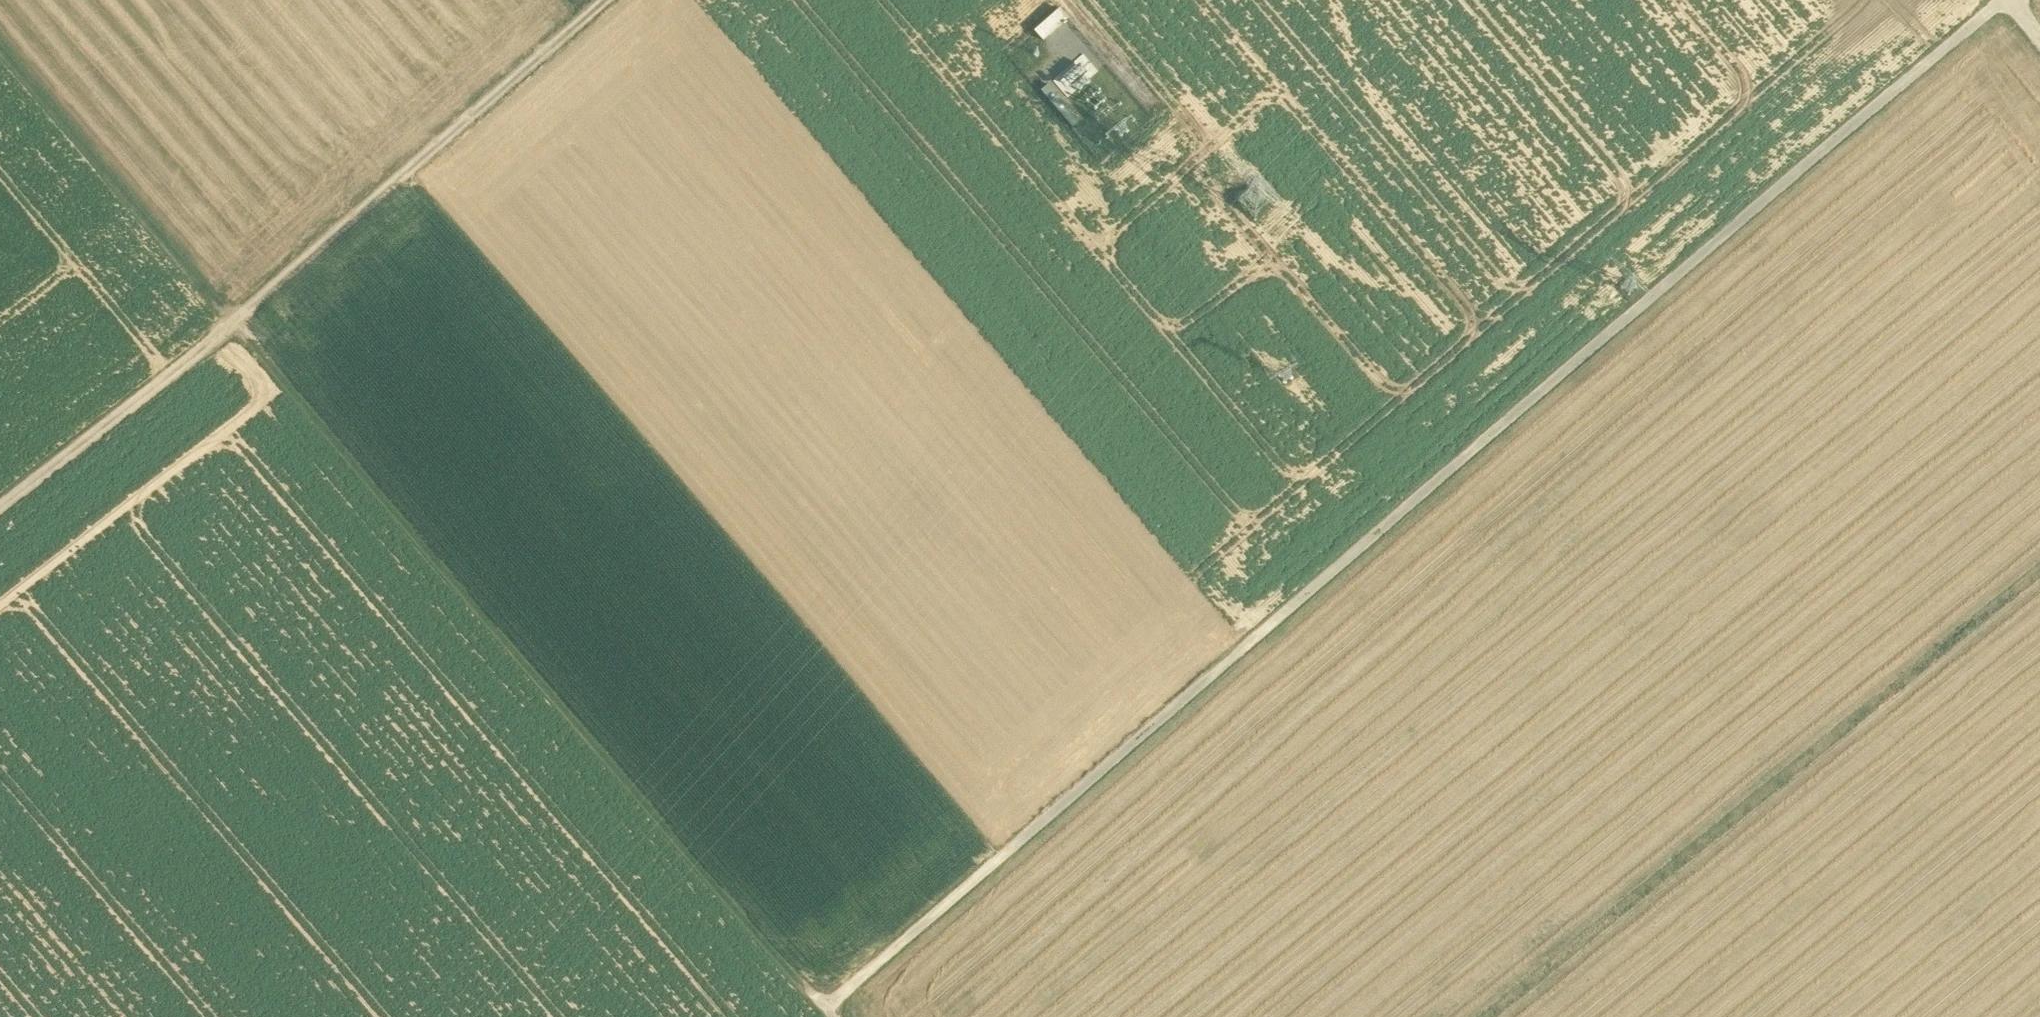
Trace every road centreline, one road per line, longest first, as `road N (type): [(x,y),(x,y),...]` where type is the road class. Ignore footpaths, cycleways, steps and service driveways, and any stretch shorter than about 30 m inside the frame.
road 1 (track): [(2034,0),(852,1016)]
road 2 (track): [(0,40),(778,952)]
road 3 (track): [(0,515),(392,211),(641,0)]

